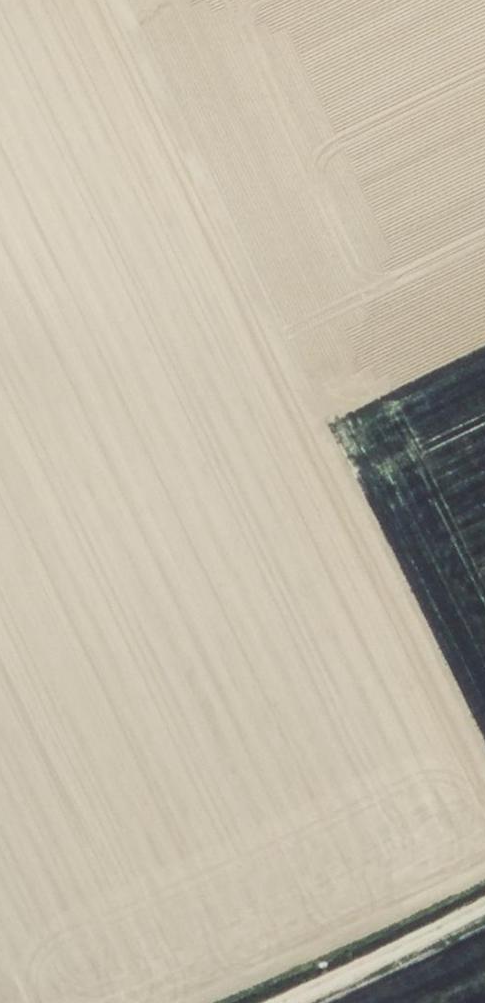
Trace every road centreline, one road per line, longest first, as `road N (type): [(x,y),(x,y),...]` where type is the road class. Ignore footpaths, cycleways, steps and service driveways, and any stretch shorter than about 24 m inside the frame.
road 1 (track): [(484,906),(286,1002)]

